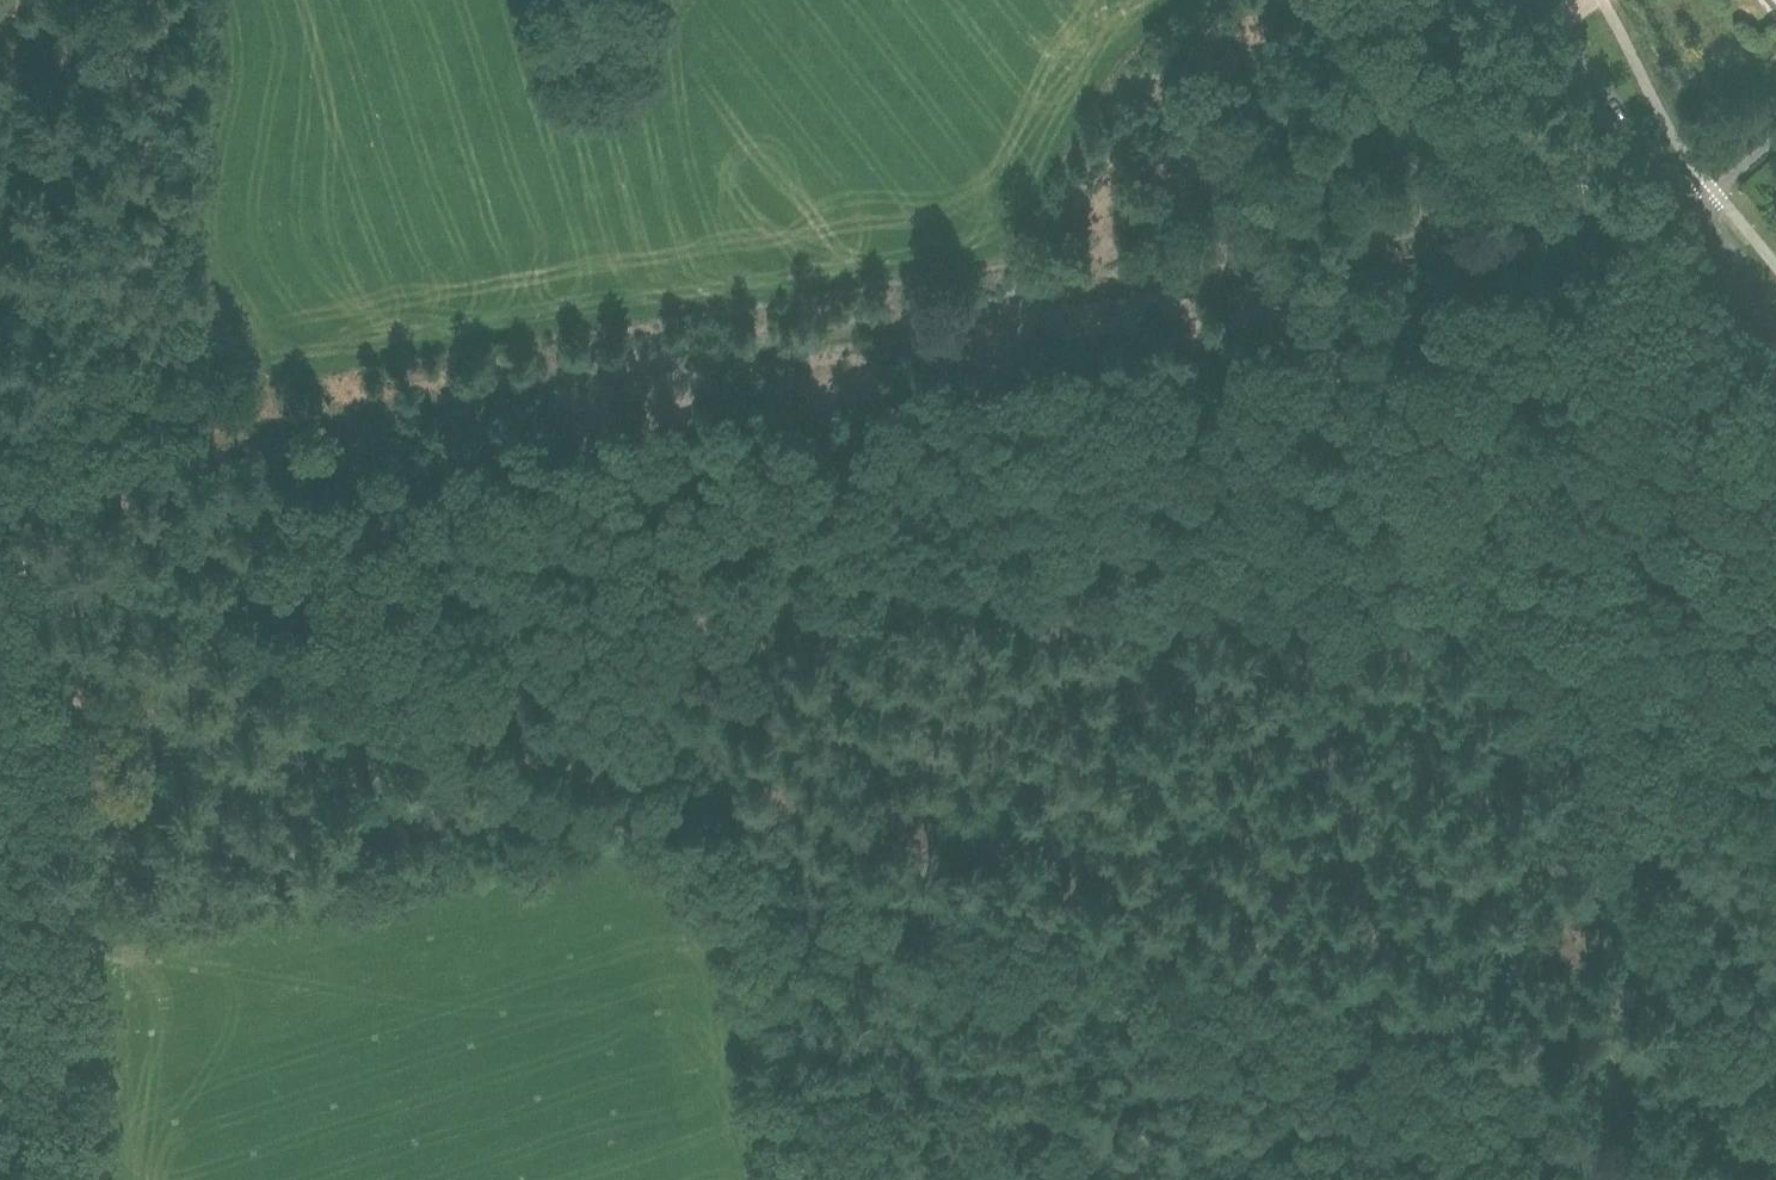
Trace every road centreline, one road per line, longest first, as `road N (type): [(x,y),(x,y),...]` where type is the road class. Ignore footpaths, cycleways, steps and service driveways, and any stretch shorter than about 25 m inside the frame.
road 1 (track): [(13,466),(620,809),(712,847),(1166,958),(1360,1024),(1731,1179)]
road 2 (track): [(13,466),(69,469),(934,314),(1600,210)]
road 3 (track): [(1251,261),(1775,1149)]
road 4 (track): [(52,1179),(13,466)]
road 5 (track): [(99,0),(54,213),(13,466),(0,475)]
road 6 (secondary): [(1678,197),(1519,0)]
road 7 (secondary): [(1775,313),(1678,197)]

